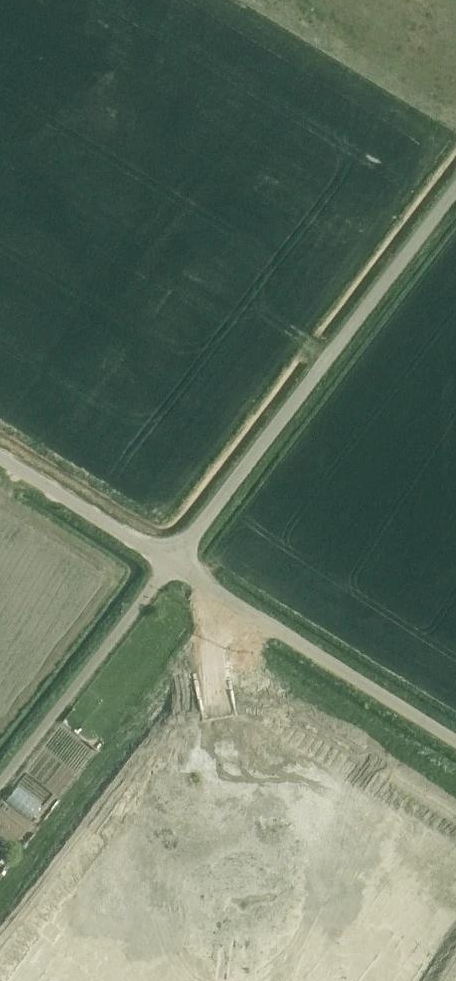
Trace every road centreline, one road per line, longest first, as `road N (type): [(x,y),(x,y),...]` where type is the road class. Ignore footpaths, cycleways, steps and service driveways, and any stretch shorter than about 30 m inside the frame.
road 1 (unclassified): [(174,561),(455,203)]
road 2 (unclassified): [(174,561),(455,738)]
road 3 (unclassified): [(0,782),(174,561)]
road 4 (unclassified): [(174,561),(0,452)]

